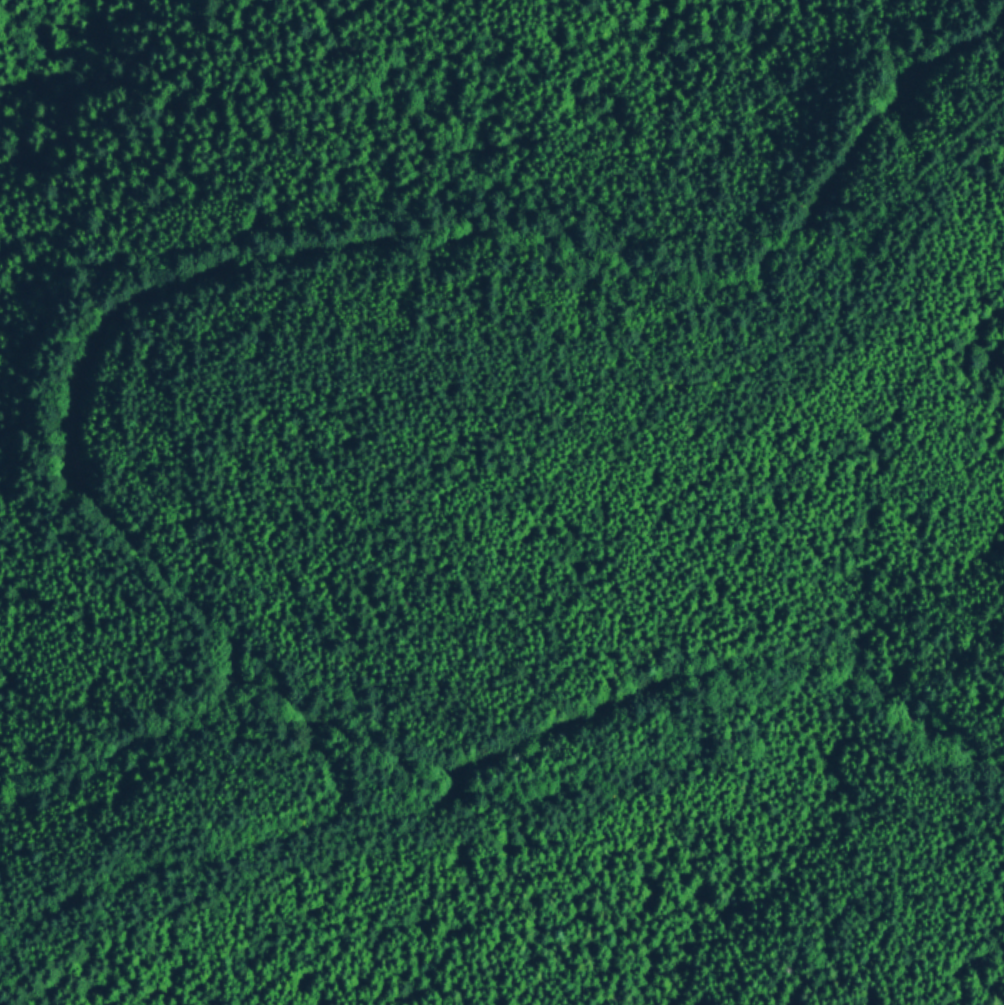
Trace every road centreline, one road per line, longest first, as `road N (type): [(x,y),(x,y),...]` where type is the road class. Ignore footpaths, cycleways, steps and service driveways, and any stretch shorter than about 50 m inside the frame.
road 1 (track): [(1003,12),(985,34),(942,50),(906,85),(749,283),(701,289),(526,242),(371,244),(222,267),(150,292),(108,325),(84,367),(73,456),(124,538),(233,654)]
road 2 (track): [(233,654),(298,715),(441,769),(719,669),(779,659),(846,677),(1003,773)]
road 3 (track): [(0,950),(88,893),(335,820),(344,783),(298,715)]
road 4 (track): [(233,654),(230,679),(211,709),(0,800)]
road 5 (track): [(335,820),(433,808),(449,797),(468,762)]

